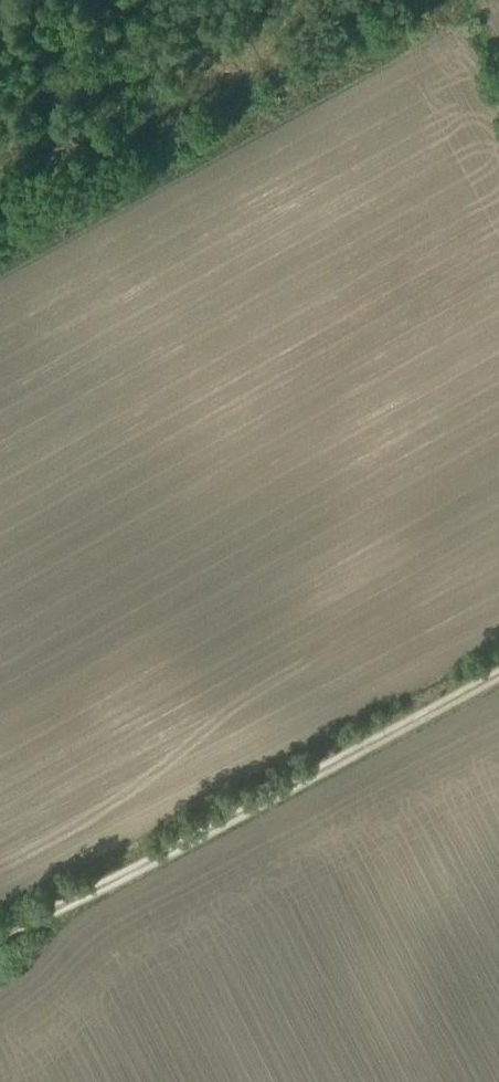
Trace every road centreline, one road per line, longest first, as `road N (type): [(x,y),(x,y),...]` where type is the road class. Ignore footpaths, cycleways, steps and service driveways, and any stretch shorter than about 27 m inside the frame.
road 1 (track): [(498,664),(0,940)]

